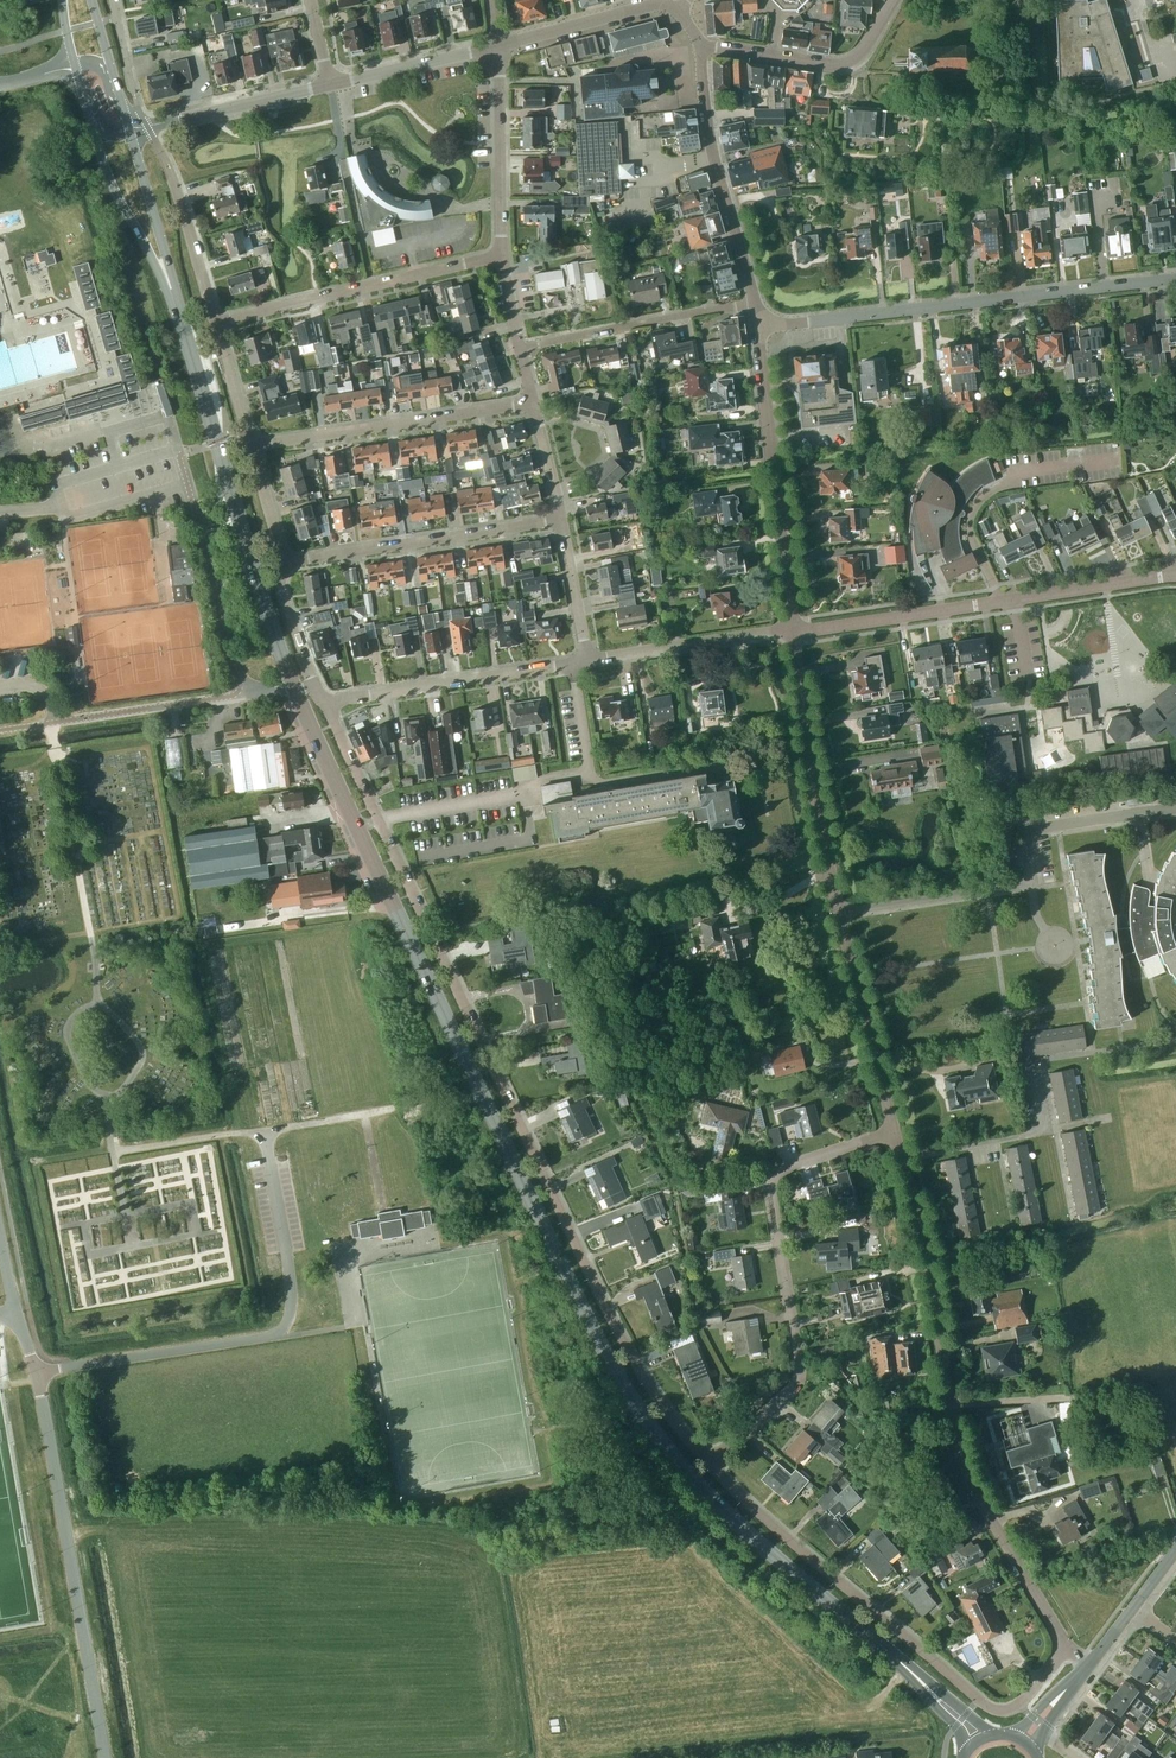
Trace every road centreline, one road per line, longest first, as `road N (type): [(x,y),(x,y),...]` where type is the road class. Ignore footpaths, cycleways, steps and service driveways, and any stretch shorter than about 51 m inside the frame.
road 1 (primary): [(984,1746),(970,1725),(697,1484),(626,1391),(566,1280),(292,683)]
road 2 (residential): [(709,1462),(623,1341),(323,699)]
road 3 (unclassified): [(0,1227),(41,1394),(105,1757)]
road 4 (residential): [(1068,1648),(959,1455),(900,1159)]
road 5 (residential): [(1068,1648),(1020,1704),(994,1710),(783,1535),(709,1462)]
road 6 (residential): [(709,1462),(798,1377),(772,1174),(893,1133)]
road 7 (residential): [(758,329),(1175,280)]
road 8 (primary): [(292,683),(174,298)]
road 9 (residential): [(839,912),(1030,884),(1024,841),(1031,830),(1175,808)]
road 10 (residential): [(793,630),(1175,578)]
road 11 (residential): [(793,630),(758,329)]
road 12 (residential): [(215,324),(501,256)]
road 13 (residential): [(249,448),(532,406)]
road 14 (residential): [(839,912),(793,630)]
road 15 (residential): [(285,565),(563,521)]
road 16 (residential): [(900,1159),(1042,1130),(1029,1061),(1093,1051)]
road 17 (residential): [(323,699),(588,659)]
road 18 (residential): [(752,302),(713,155),(699,45)]
road 19 (residential): [(518,349),(752,302)]
road 20 (residential): [(699,45),(843,65),(858,59),(894,0)]
road 21 (residential): [(893,1133),(839,912)]
road 22 (residential): [(501,256),(496,49)]
road 23 (residential): [(588,659),(793,630)]
road 24 (unclassified): [(130,133),(328,84)]
road 25 (unclassified): [(0,513),(58,507),(67,519),(186,483)]
road 26 (primary): [(93,123),(116,193),(174,298)]
road 27 (unclassified): [(496,49),(650,5),(679,11)]
road 28 (unclassified): [(328,84),(496,49)]
road 29 (primary): [(174,298),(130,133)]
road 30 (residential): [(323,699),(291,624),(281,587),(285,565)]
road 31 (residential): [(588,659),(563,521)]
road 32 (residential): [(215,324),(177,196)]
road 33 (residential): [(249,448),(215,324)]
road 34 (residential): [(285,565),(249,448)]

